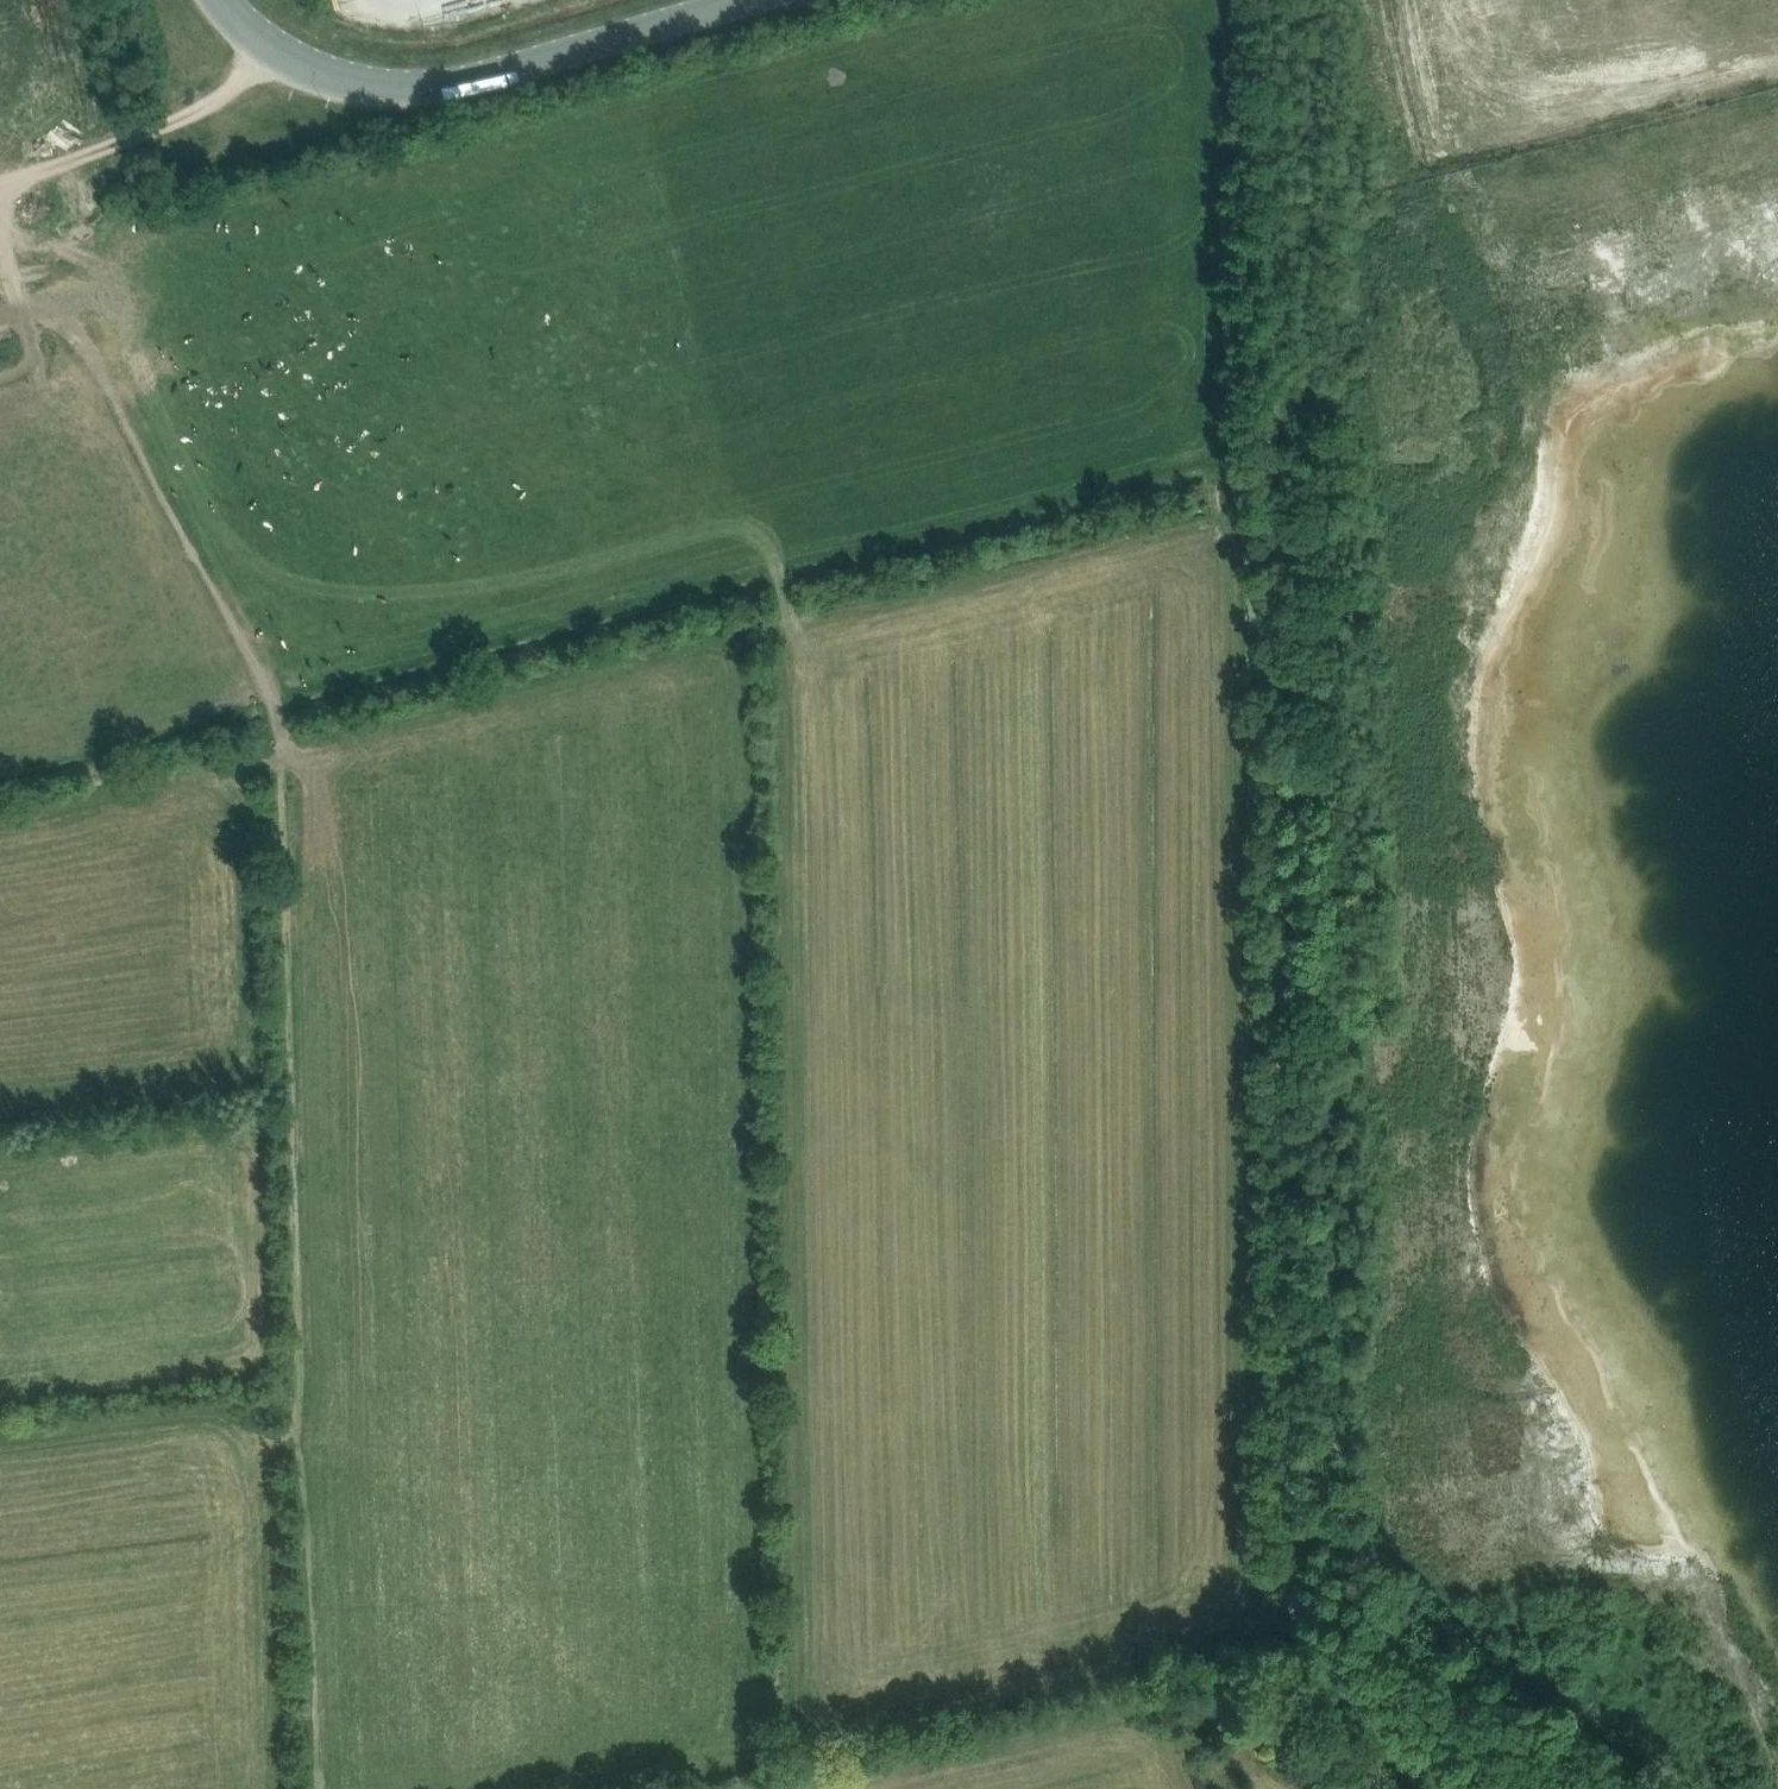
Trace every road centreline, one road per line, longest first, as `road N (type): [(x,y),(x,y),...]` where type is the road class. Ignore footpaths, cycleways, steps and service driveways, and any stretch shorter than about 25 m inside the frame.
road 1 (track): [(1487,1788),(1358,1681),(1301,1567),(1282,1251),(1266,0)]
road 2 (unclassified): [(743,0),(461,83),(415,88),(370,85),(297,63),(220,0)]

